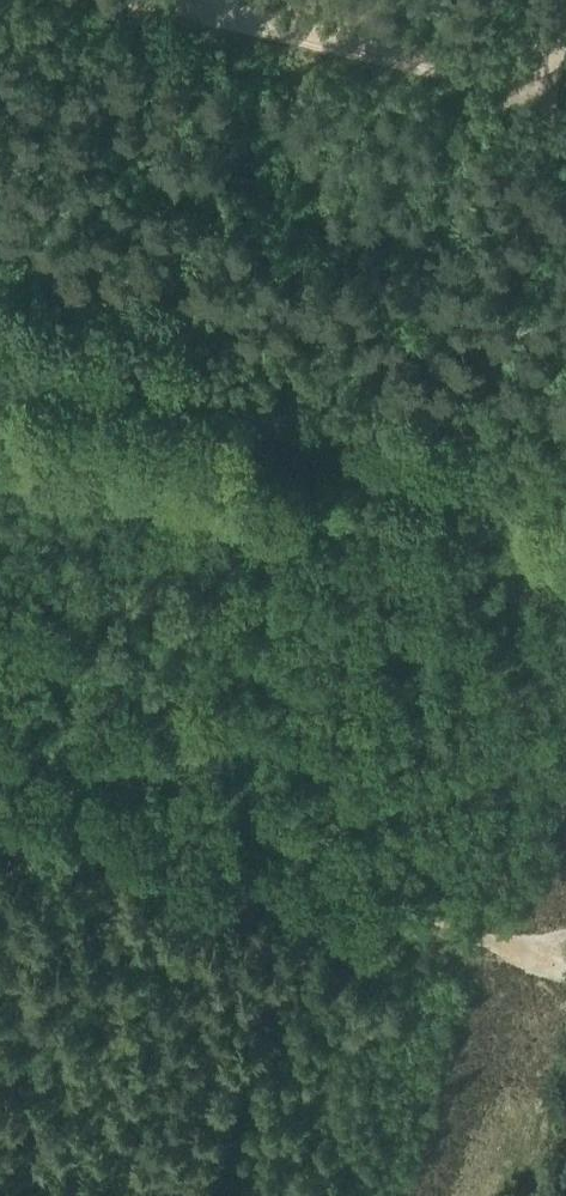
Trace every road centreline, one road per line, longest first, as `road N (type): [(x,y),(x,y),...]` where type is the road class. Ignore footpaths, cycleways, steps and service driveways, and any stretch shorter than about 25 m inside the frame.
road 1 (unclassified): [(565,486),(0,373)]
road 2 (track): [(471,468),(565,0)]
road 3 (track): [(312,895),(0,821)]
road 4 (track): [(312,895),(565,968)]

